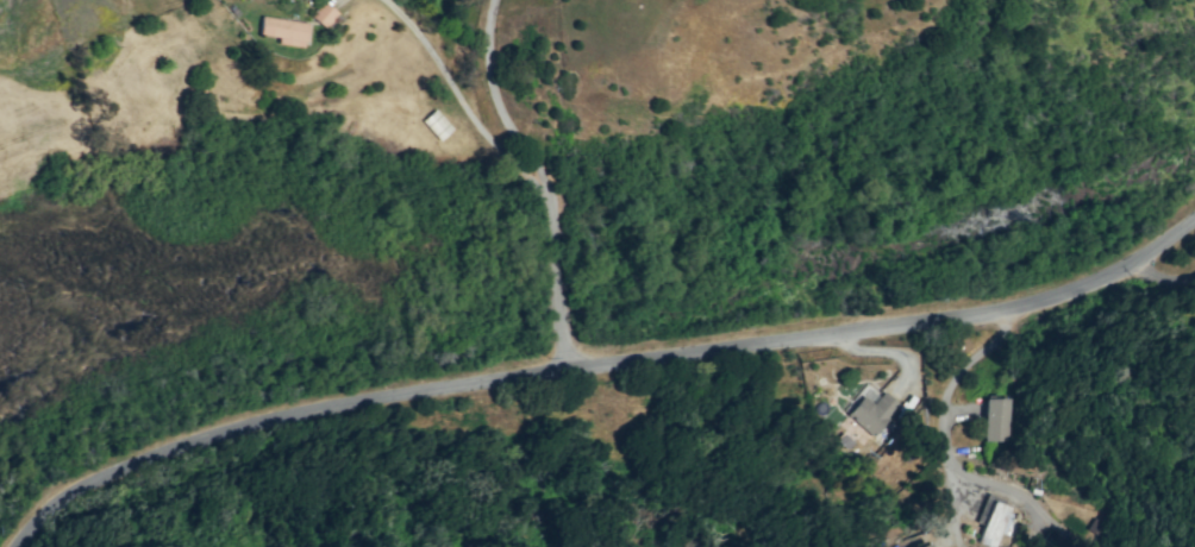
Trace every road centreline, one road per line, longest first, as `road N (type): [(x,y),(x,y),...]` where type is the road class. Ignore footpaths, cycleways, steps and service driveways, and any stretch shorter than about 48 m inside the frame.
road 1 (tertiary): [(21,546),(73,492),(259,421),(991,314),(1113,275),(1194,212)]
road 2 (residential): [(1024,306),(940,395),(949,472),(1009,485),(1081,516),(1120,546)]
road 3 (residential): [(562,373),(545,184),(493,93),(486,31),(493,0)]
road 4 (residential): [(802,341),(717,546)]

